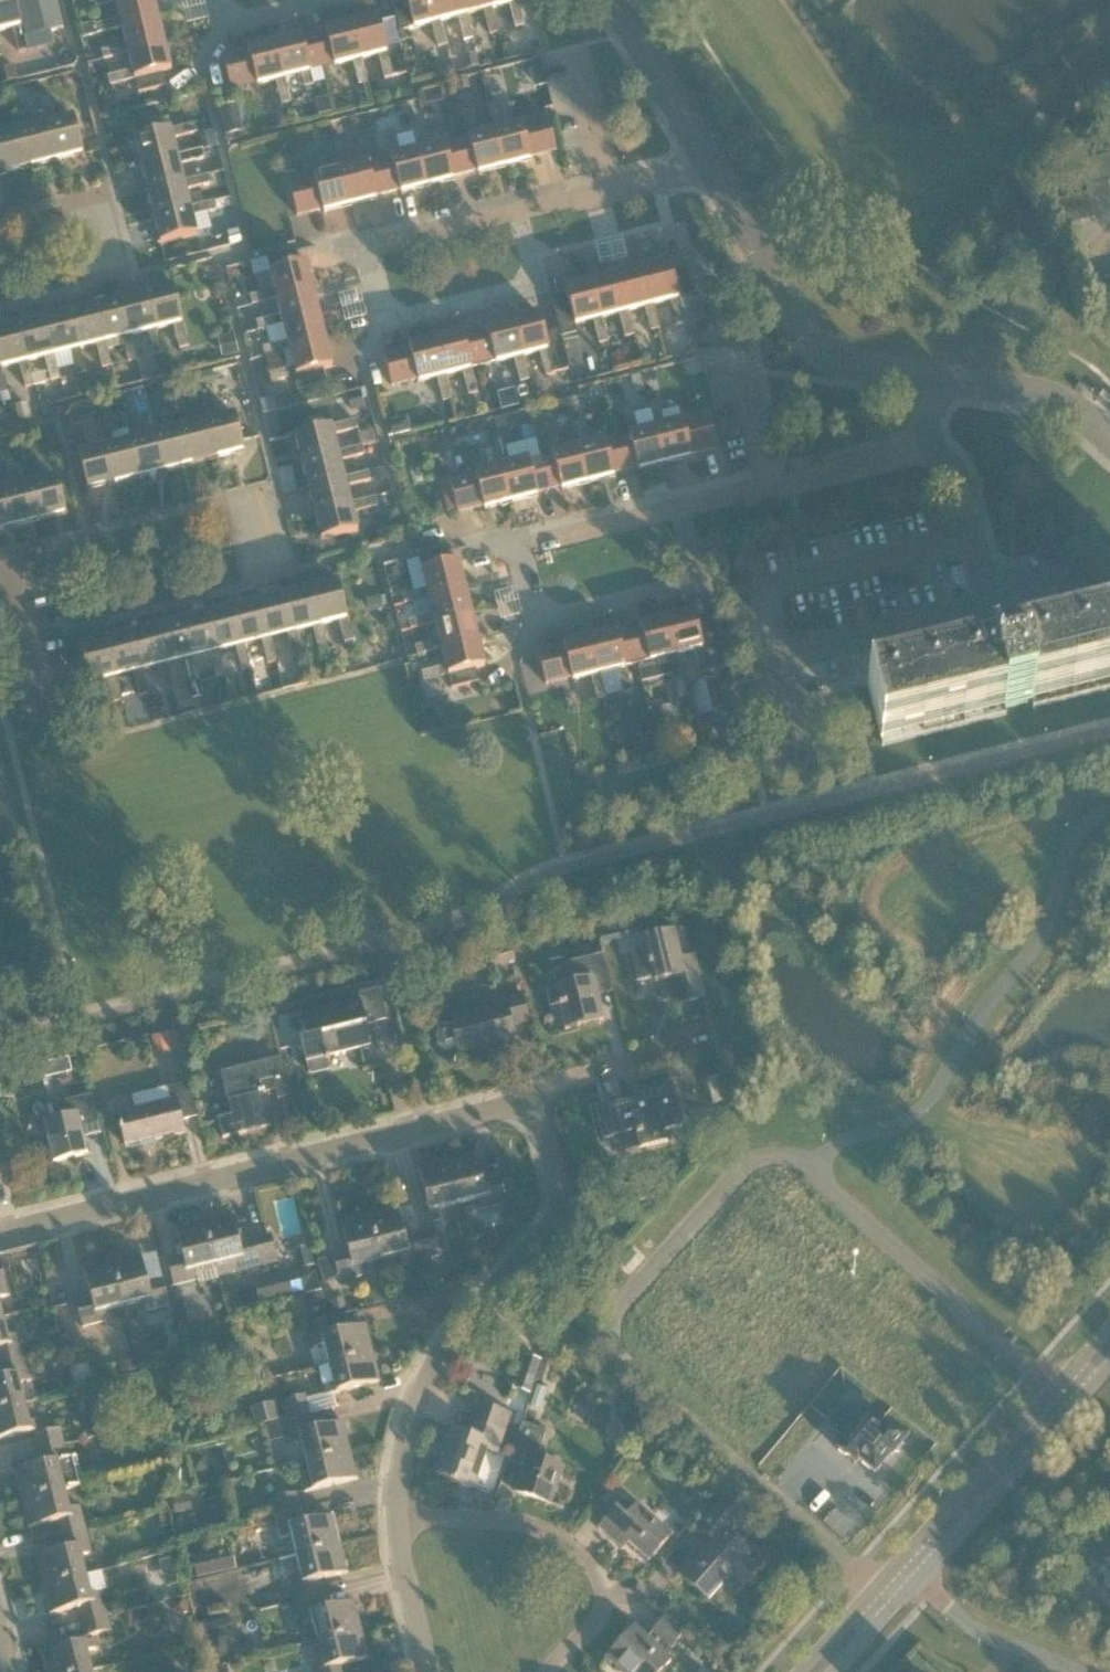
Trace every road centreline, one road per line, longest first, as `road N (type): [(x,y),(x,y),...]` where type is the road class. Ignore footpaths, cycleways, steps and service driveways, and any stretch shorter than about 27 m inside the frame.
road 1 (residential): [(873,1586),(617,1333),(622,1301),(742,1169),(769,1157),(809,1173)]
road 2 (residential): [(0,1235),(514,1106)]
road 3 (residential): [(1109,812),(1075,838),(1037,944),(980,1016),(930,1100),(902,1124),(837,1145),(809,1173)]
road 4 (residential): [(388,1525),(391,1458),(424,1379),(547,1231),(557,1193),(538,1125),(514,1106)]
road 5 (residential): [(516,549),(903,454),(926,428)]
road 6 (residential): [(357,251),(710,169)]
road 7 (residential): [(547,1671),(596,1620),(601,1593),(563,1546),(521,1527),(388,1525)]
road 8 (residential): [(939,382),(824,355),(710,169)]
road 9 (residential): [(809,1173),(1053,1394)]
road 10 (tertiary): [(1053,1394),(873,1586)]
road 11 (tertiary): [(915,1584),(1071,1411)]
road 12 (residential): [(514,1106),(658,1053),(694,1030)]
road 13 (residential): [(710,169),(613,0)]
road 14 (residential): [(1109,447),(1070,412),(1037,398),(939,382)]
road 15 (residential): [(915,1584),(986,1635),(1077,1671)]
road 16 (residential): [(422,1671),(392,1577),(388,1525)]
road 17 (residential): [(969,542),(970,488),(926,428)]

